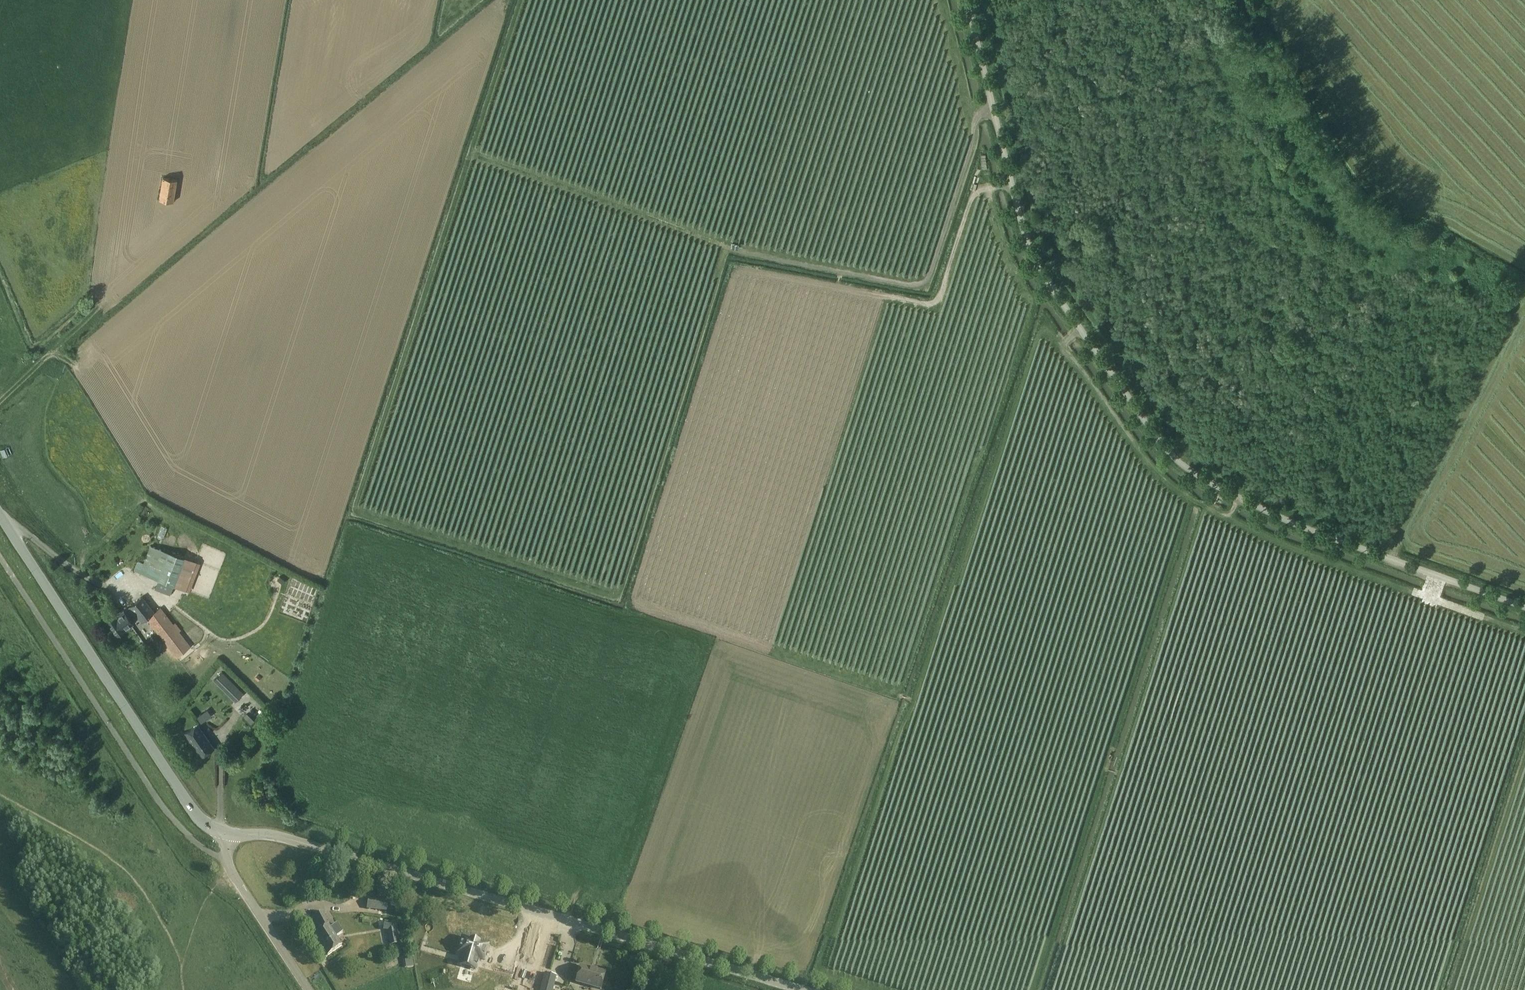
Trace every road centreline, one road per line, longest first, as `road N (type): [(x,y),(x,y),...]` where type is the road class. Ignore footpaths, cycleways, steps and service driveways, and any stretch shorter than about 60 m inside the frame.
road 1 (unclassified): [(1524,610),(1267,516),(1184,463),(1053,272),(974,0)]
road 2 (tertiary): [(801,989),(303,842),(266,835),(233,841)]
road 3 (tertiary): [(233,841),(198,817),(0,514)]
road 4 (tertiary): [(308,989),(232,872),(233,841)]
road 5 (track): [(0,402),(93,312)]

